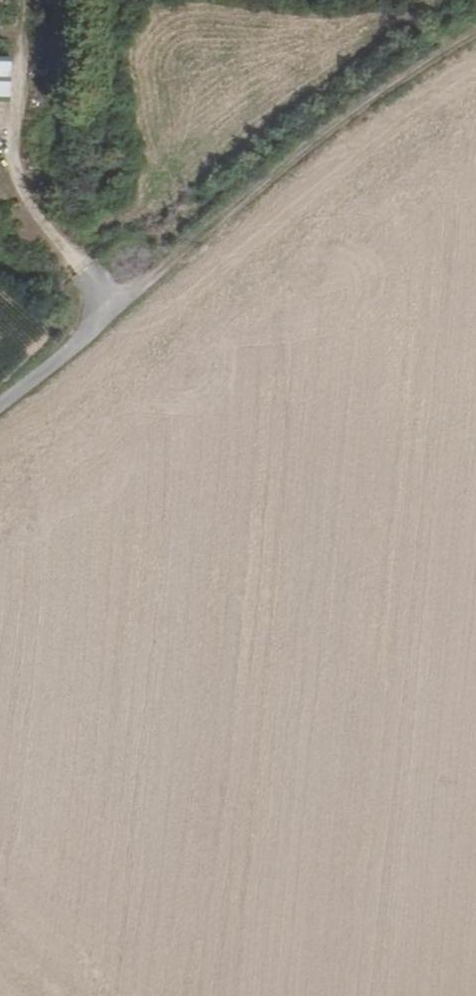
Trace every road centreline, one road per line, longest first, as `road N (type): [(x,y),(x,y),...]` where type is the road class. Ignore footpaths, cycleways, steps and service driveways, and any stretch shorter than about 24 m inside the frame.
road 1 (track): [(475,40),(432,64),(115,309)]
road 2 (unclassified): [(0,405),(115,309)]

